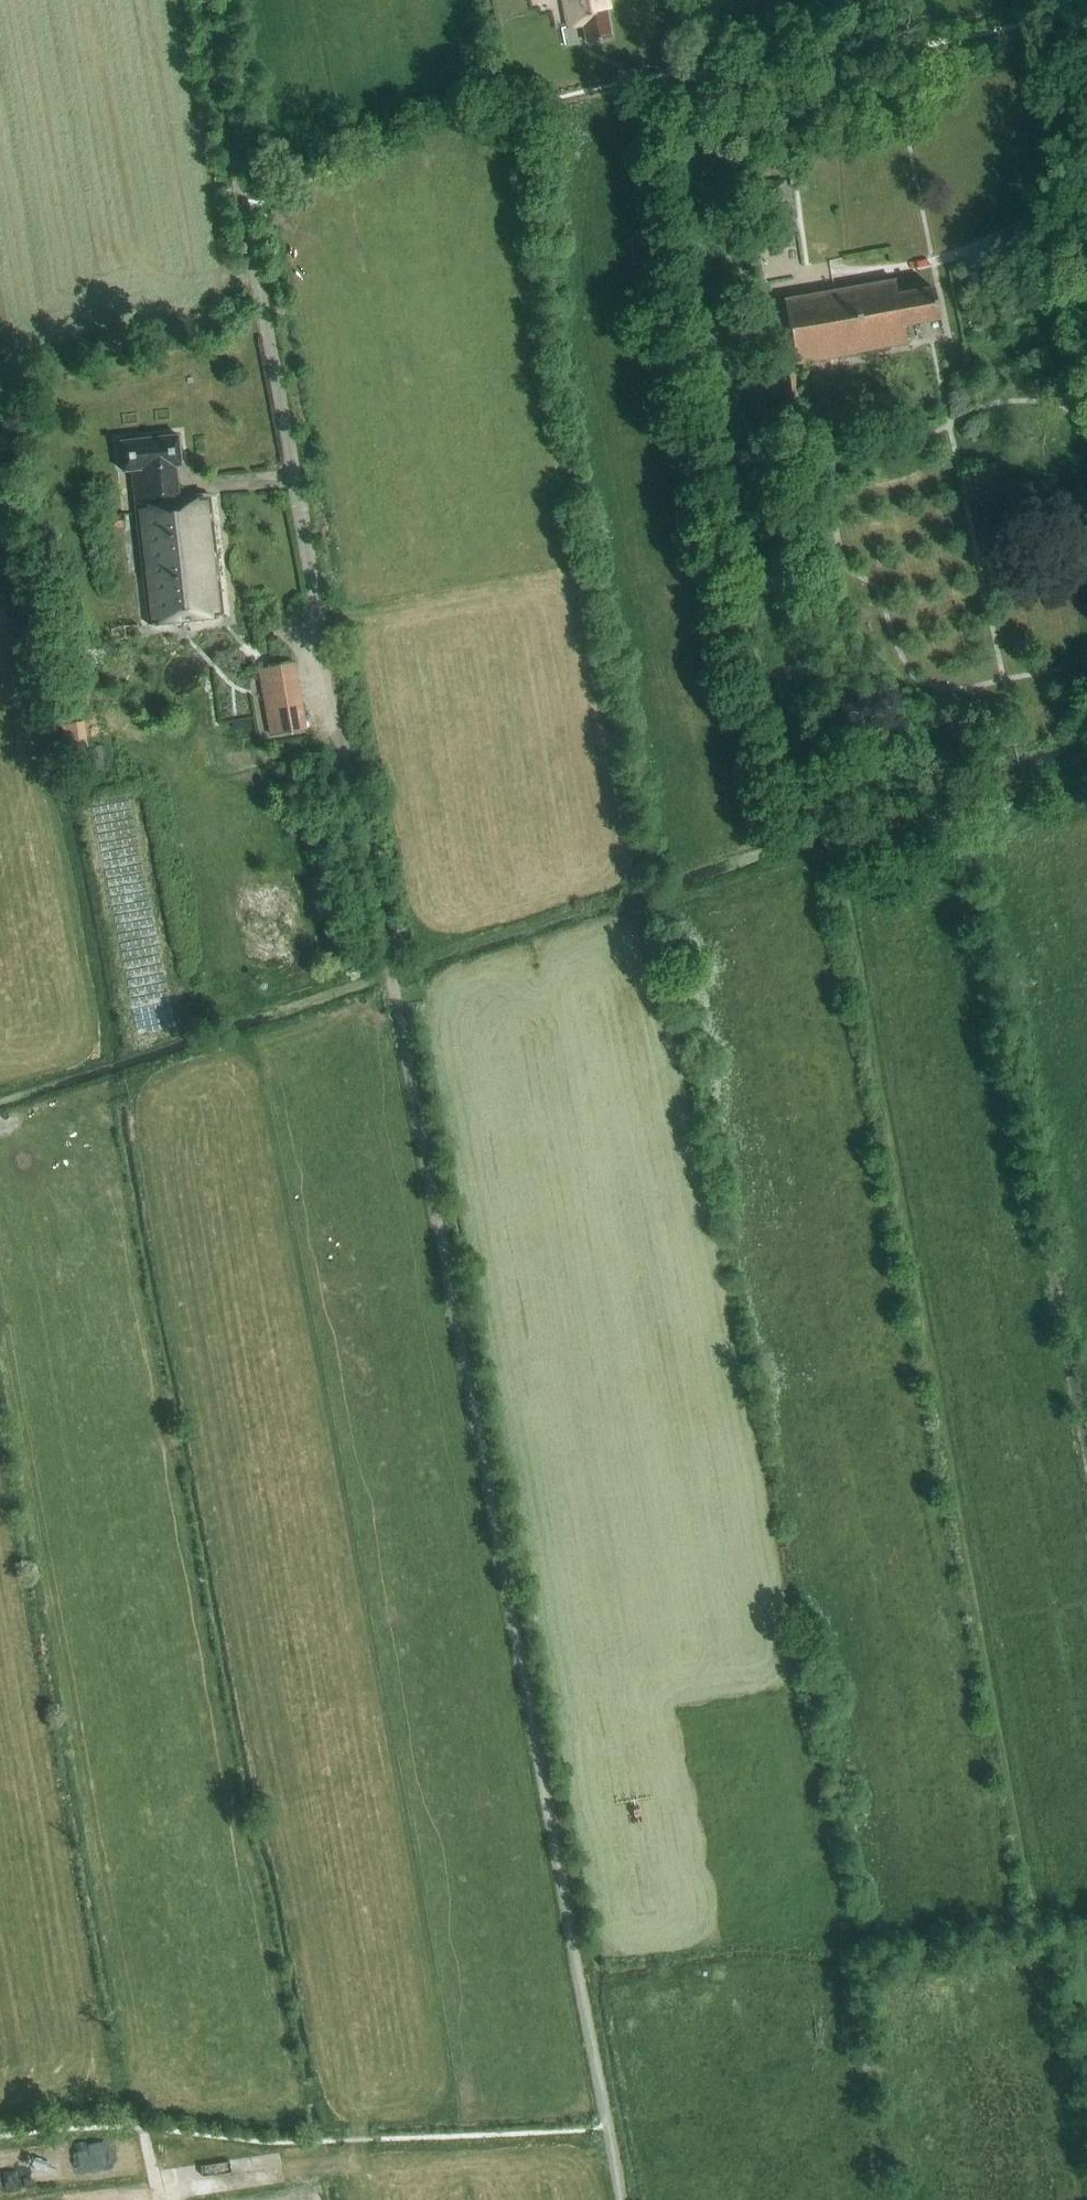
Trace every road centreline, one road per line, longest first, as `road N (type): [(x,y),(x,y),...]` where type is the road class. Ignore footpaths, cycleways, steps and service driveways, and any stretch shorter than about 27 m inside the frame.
road 1 (track): [(606,2129),(350,779)]
road 2 (unclassified): [(350,779),(203,0)]
road 3 (track): [(1074,230),(935,262)]
road 4 (track): [(935,262),(804,269)]

